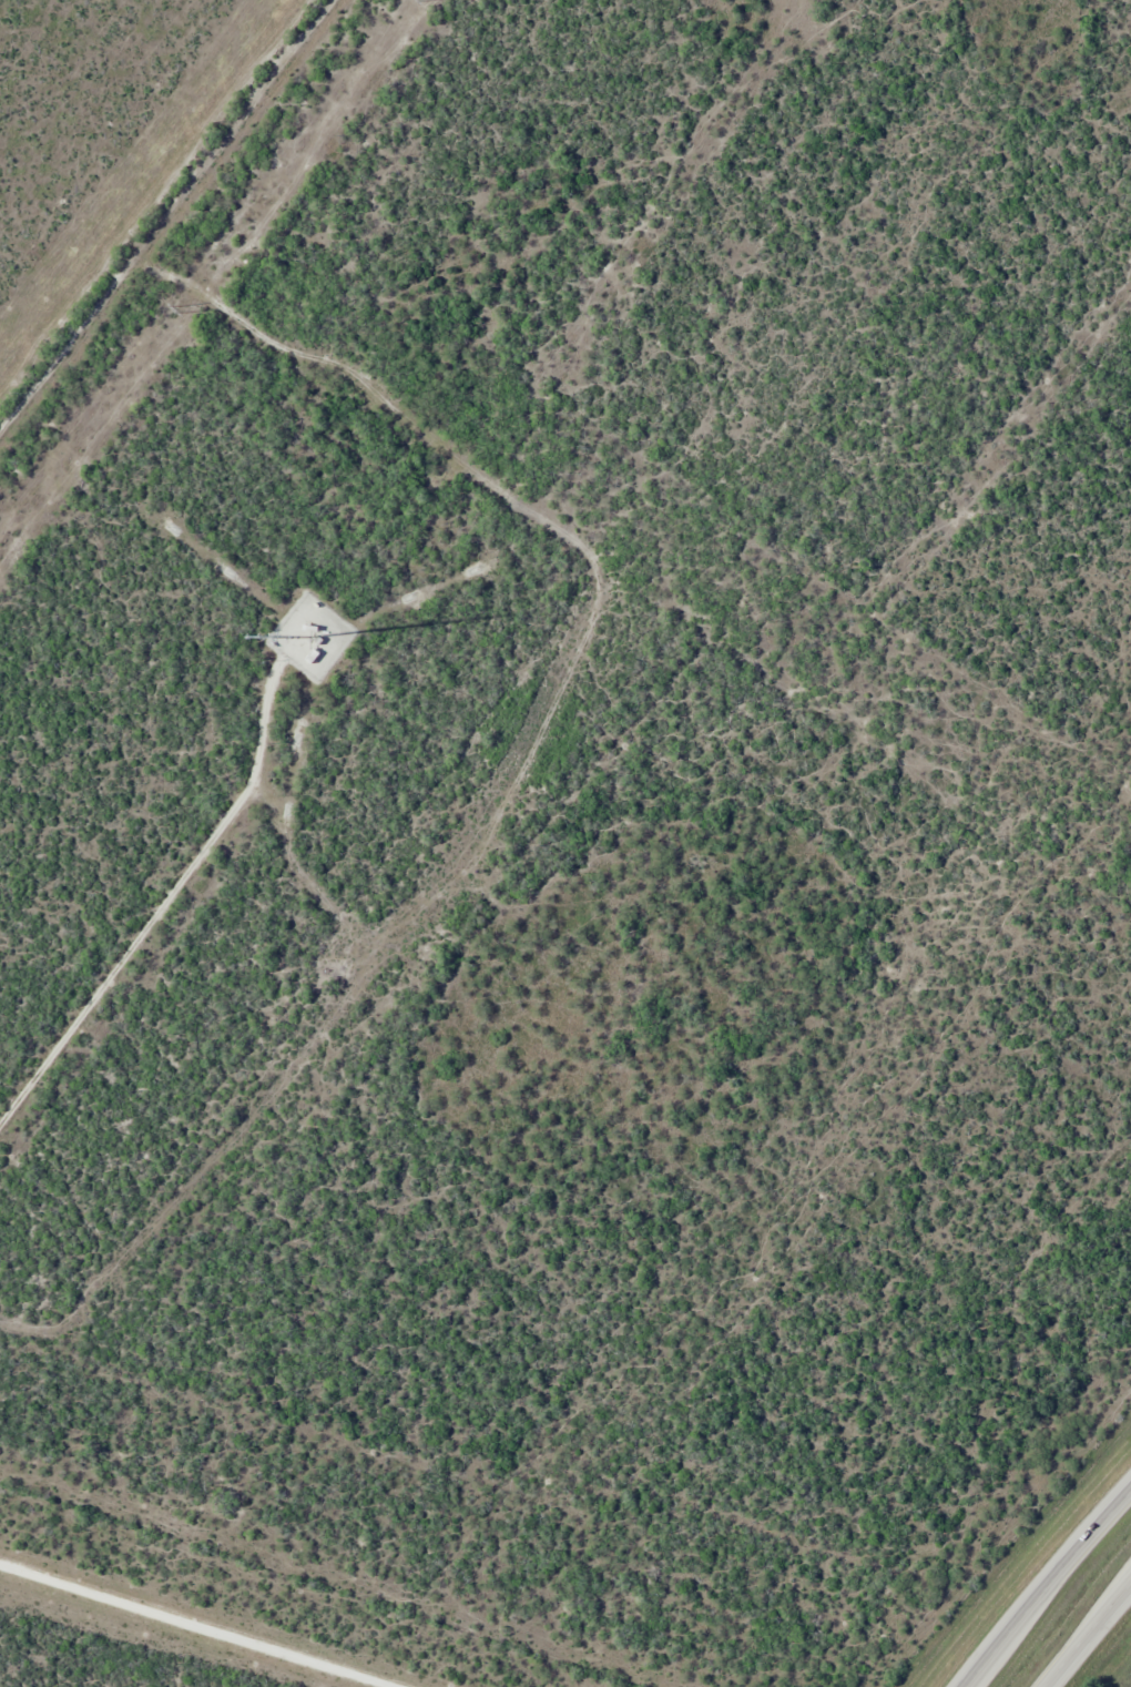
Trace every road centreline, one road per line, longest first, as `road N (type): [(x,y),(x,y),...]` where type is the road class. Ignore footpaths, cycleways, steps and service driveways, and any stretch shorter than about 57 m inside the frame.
road 1 (trunk): [(1130,1499),(975,1686)]

